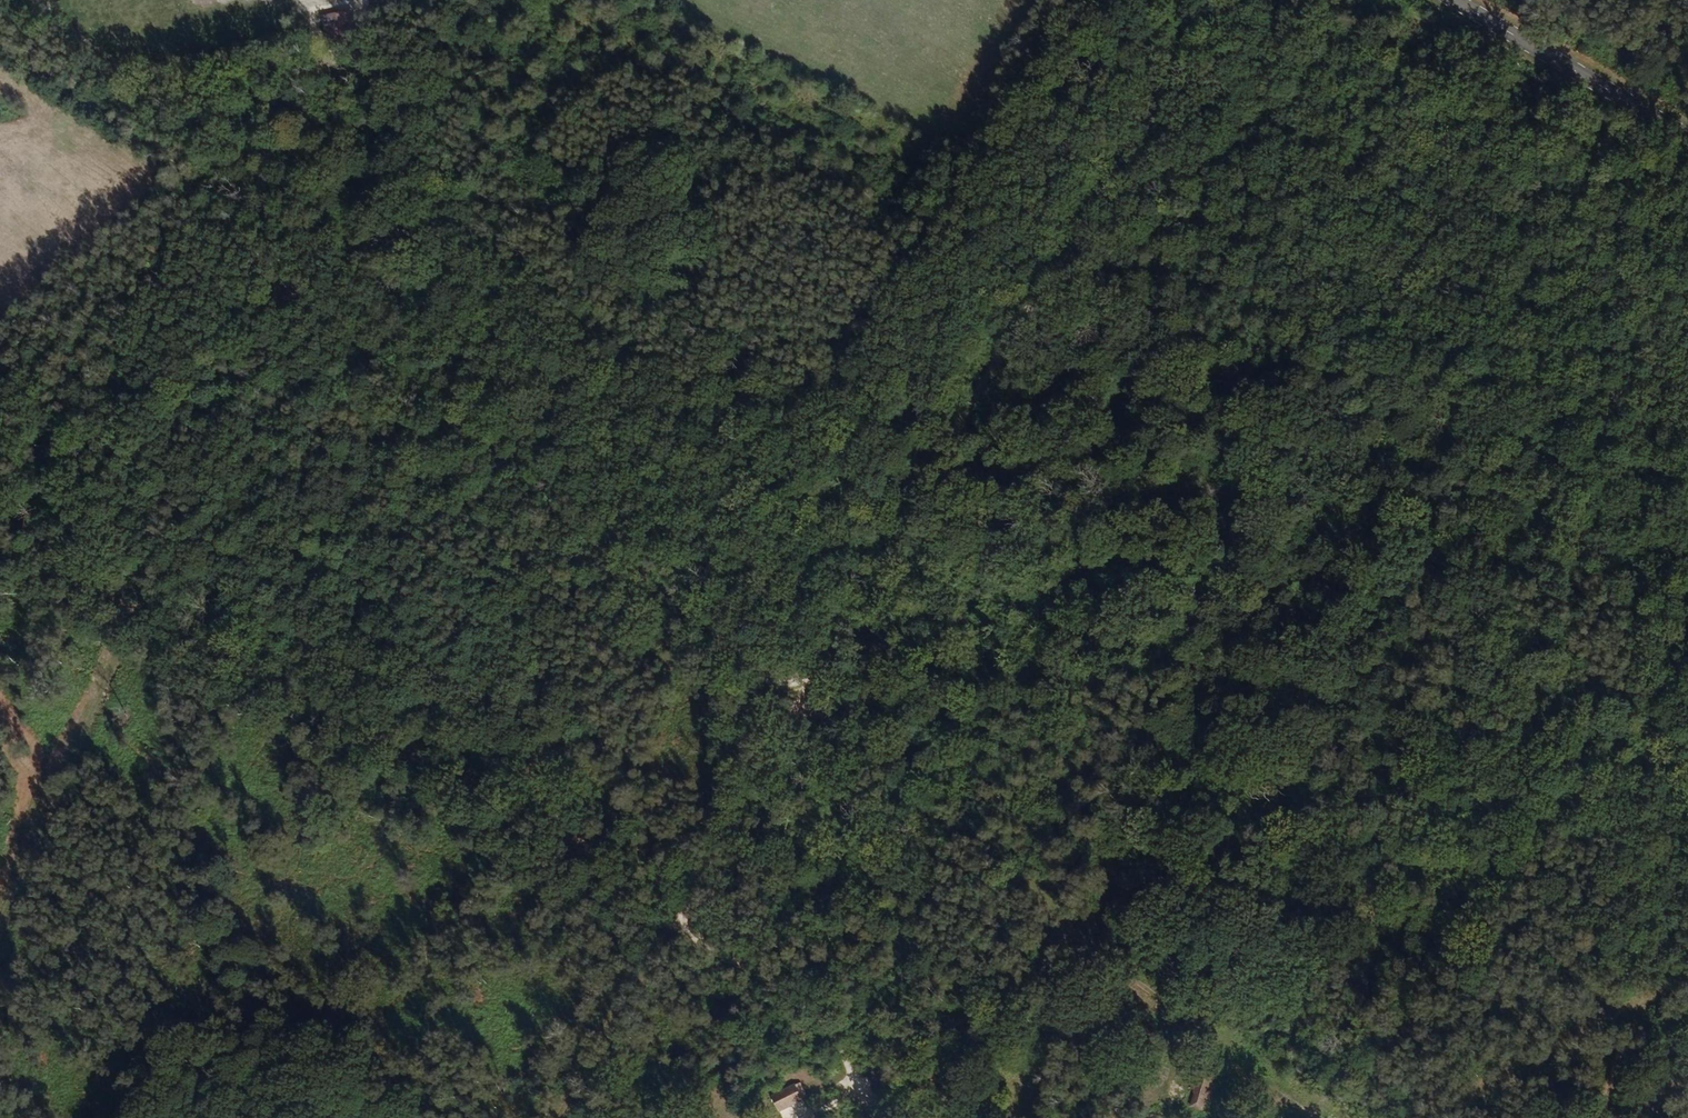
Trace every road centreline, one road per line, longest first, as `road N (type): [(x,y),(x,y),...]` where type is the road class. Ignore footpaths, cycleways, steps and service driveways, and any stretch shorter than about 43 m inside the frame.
road 1 (track): [(1320,1117),(1121,977),(286,279),(160,160),(0,41)]
road 2 (primary): [(1455,0),(1687,135)]

